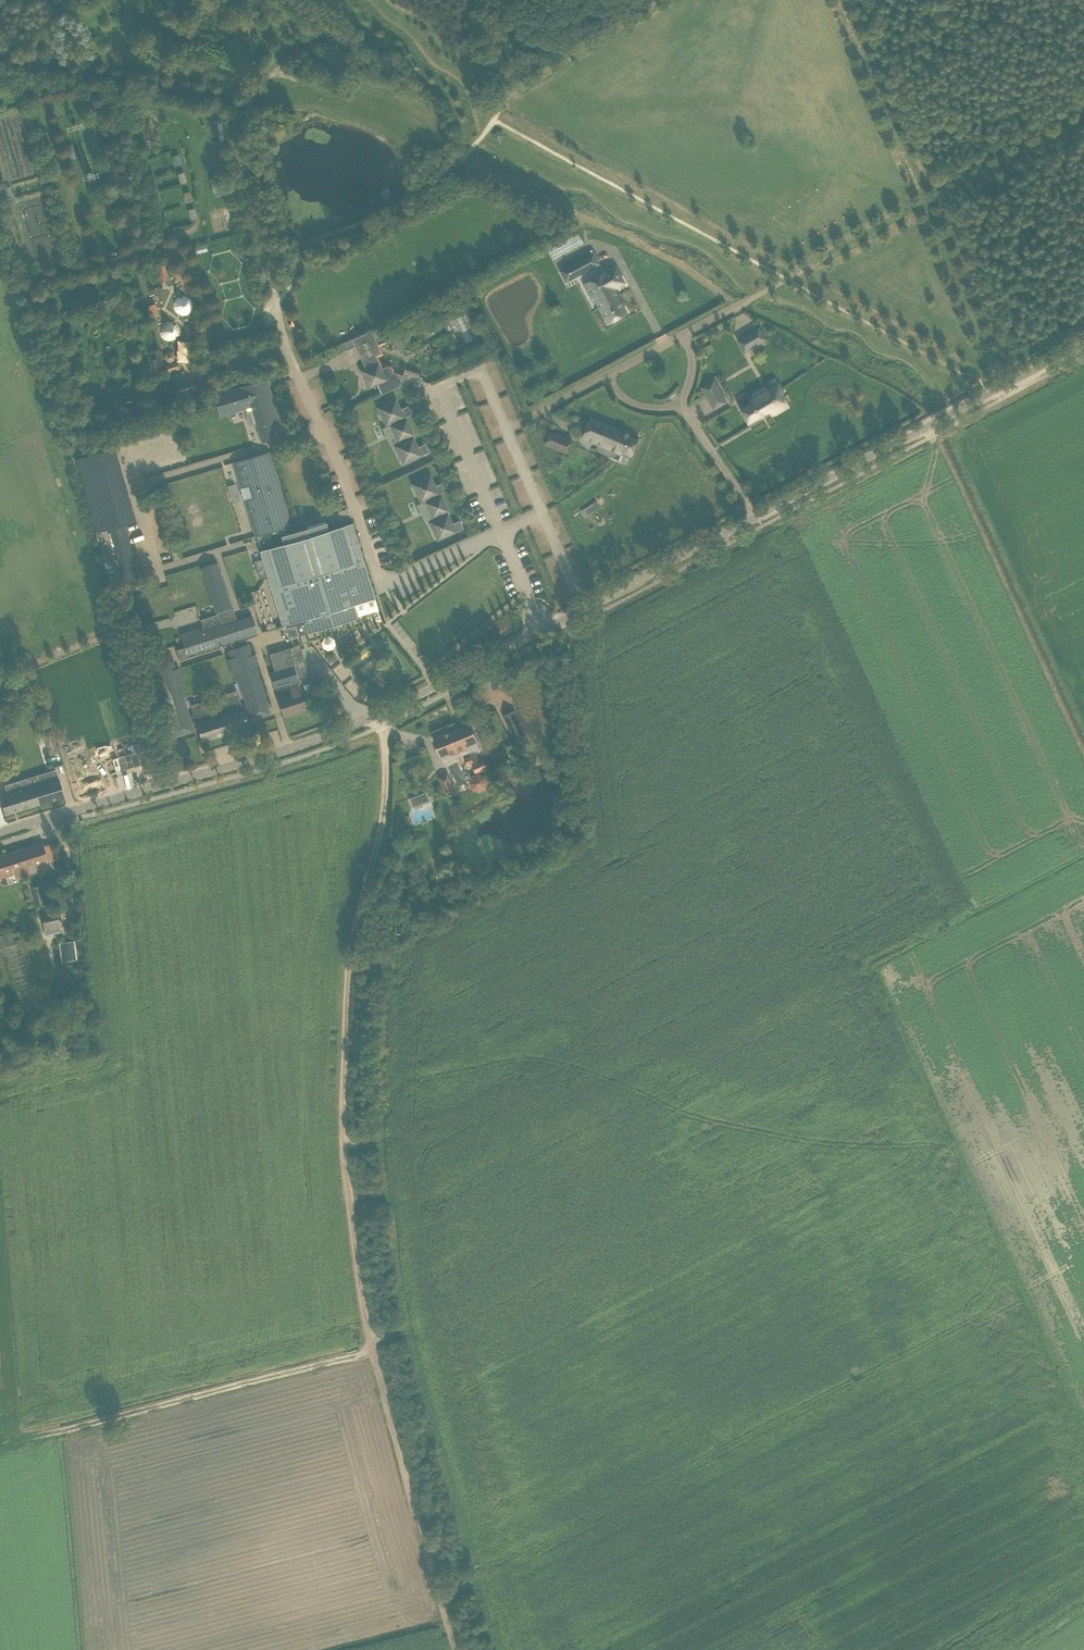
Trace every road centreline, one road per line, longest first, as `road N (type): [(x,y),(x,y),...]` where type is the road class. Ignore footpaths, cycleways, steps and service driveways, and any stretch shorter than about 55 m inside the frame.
road 1 (track): [(455,1649),(359,1286),(355,969),(389,828),(386,741),(378,728)]
road 2 (unclassified): [(374,718),(1083,343)]
road 3 (unclassified): [(374,718),(0,830)]

